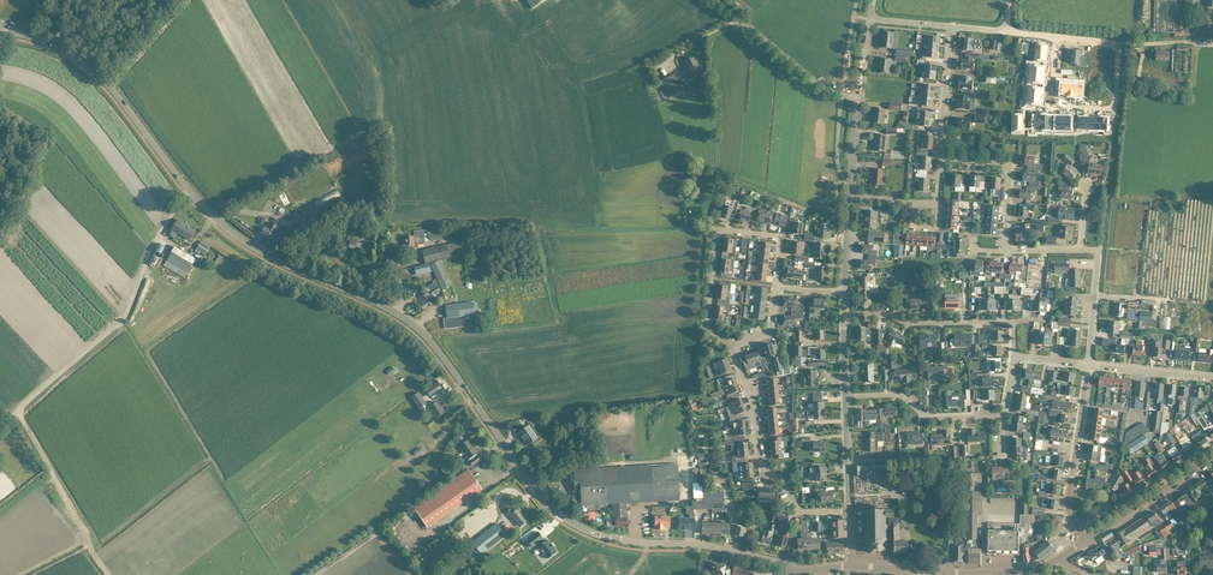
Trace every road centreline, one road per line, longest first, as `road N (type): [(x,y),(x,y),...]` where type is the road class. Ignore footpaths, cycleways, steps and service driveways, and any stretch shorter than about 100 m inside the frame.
road 1 (tertiary): [(796,573),(705,546),(602,535),(566,520),(416,325),(223,227),(111,88),(75,58)]
road 2 (residential): [(777,287),(782,238),(717,230),(706,325),(733,345)]
road 3 (residential): [(849,512),(800,512),(784,480),(761,468),(754,409),(733,345)]
road 4 (tertiary): [(853,566),(1020,573),(1061,557)]
road 5 (residential): [(1016,356),(1010,322),(844,316)]
road 6 (residential): [(1086,541),(1069,503),(1090,364)]
road 7 (unclassified): [(859,99),(813,79),(717,0)]
road 8 (residential): [(846,396),(898,395),(937,417),(1003,416)]
road 9 (residential): [(1006,251),(1012,164),(942,160)]
road 10 (tertiary): [(1086,541),(1212,457)]
road 11 (unclassified): [(1152,46),(1007,32)]
road 12 (residential): [(942,160),(951,28)]
road 13 (residential): [(1090,364),(1099,257),(1082,249)]
road 14 (residential): [(1212,379),(1090,364)]

